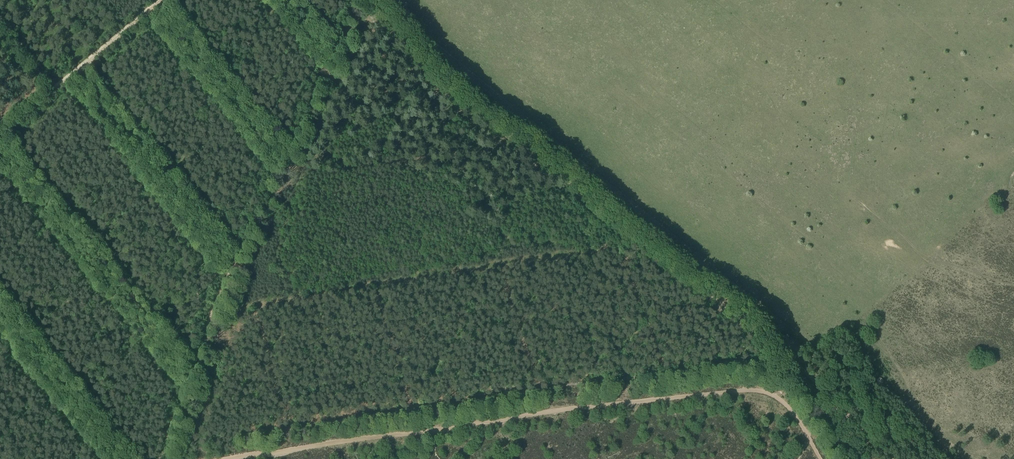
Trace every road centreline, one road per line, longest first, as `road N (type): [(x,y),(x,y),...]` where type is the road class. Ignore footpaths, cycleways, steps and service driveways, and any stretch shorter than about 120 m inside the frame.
road 1 (track): [(372,0),(440,83),(846,409)]
road 2 (track): [(790,409),(768,393),(744,391),(232,458)]
road 3 (track): [(189,375),(231,264),(261,216),(358,0)]
road 4 (track): [(196,354),(222,341),(244,308),(500,266)]
road 5 (track): [(0,144),(189,375)]
road 6 (track): [(73,71),(231,264)]
road 7 (track): [(168,446),(410,414)]
road 8 (track): [(0,135),(163,0)]
road 9 (track): [(154,4),(284,162)]
road 10 (track): [(0,309),(125,458)]
road 11 (track): [(500,266),(543,413)]
road 12 (track): [(500,266),(611,251),(624,229)]
road 13 (track): [(374,286),(410,414)]
road 14 (track): [(256,306),(290,432)]

